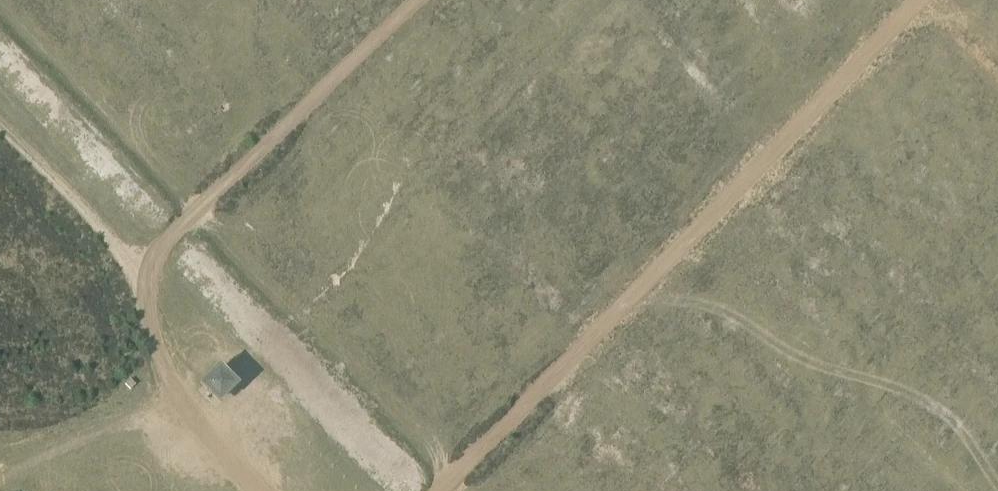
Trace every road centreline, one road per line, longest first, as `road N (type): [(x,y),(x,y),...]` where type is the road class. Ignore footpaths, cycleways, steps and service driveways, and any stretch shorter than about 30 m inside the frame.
road 1 (track): [(442,490),(919,0)]
road 2 (track): [(423,0),(137,267)]
road 3 (track): [(249,490),(171,404),(137,267)]
road 4 (track): [(0,132),(137,267)]
road 5 (track): [(171,404),(0,475)]

